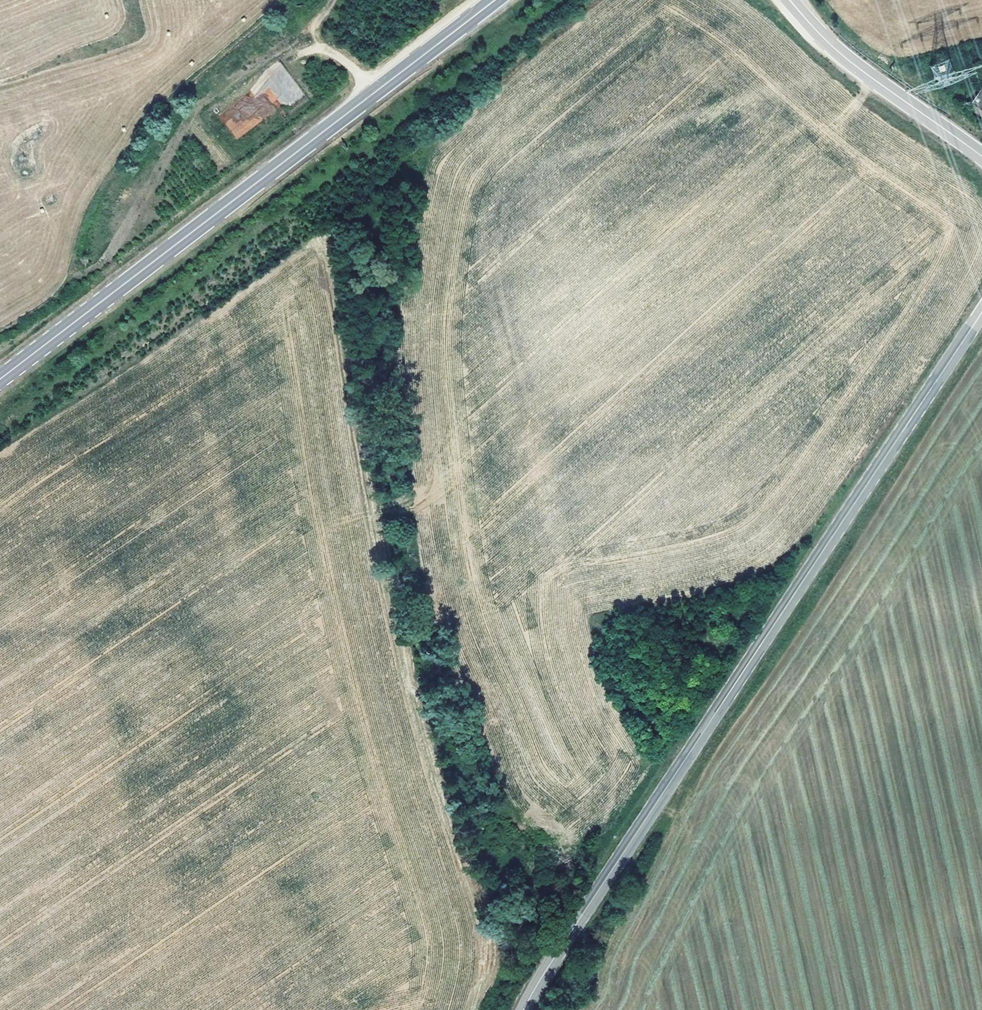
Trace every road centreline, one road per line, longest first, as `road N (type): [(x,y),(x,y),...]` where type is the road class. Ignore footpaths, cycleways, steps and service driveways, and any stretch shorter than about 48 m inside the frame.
road 1 (tertiary): [(981,316),(526,1009)]
road 2 (primary): [(0,384),(498,0)]
road 3 (tertiary): [(791,0),(851,62),(981,158)]

